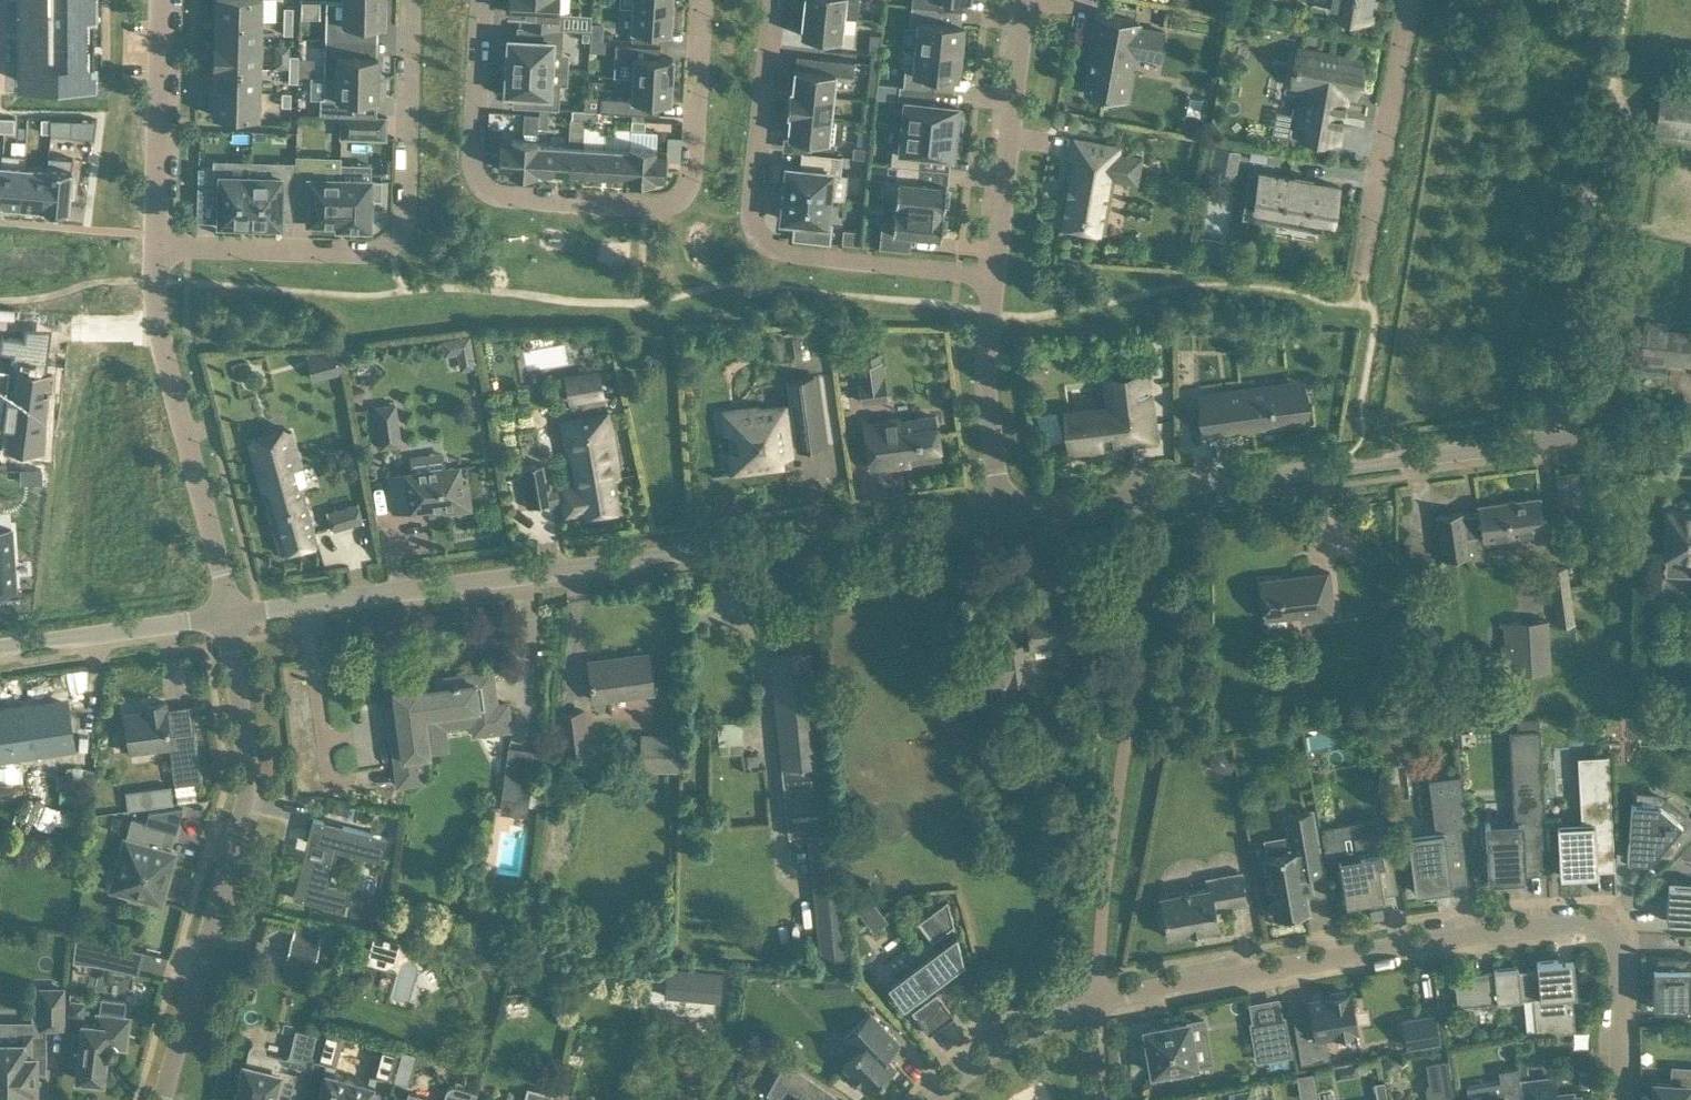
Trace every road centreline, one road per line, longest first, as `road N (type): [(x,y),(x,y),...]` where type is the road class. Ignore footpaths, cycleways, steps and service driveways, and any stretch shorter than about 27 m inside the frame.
road 1 (residential): [(933,1099),(991,1051),(1096,1003),(1313,959),(1577,921),(1607,931),(1621,961),(1623,1099)]
road 2 (unclassified): [(230,616),(1005,509)]
road 3 (residential): [(481,0),(472,162),(481,188),(510,205),(661,209),(691,192),(705,0)]
road 4 (unclassified): [(1690,443),(1547,438),(1156,491)]
road 5 (residential): [(169,1099),(249,783),(230,616)]
road 6 (residential): [(156,247),(373,252),(389,244),(402,228),(410,0)]
road 7 (residential): [(997,272),(796,257),(769,242),(754,221),(775,0)]
road 8 (track): [(1612,66),(1559,329),(1547,438)]
road 9 (residential): [(230,616),(161,340),(155,269)]
road 10 (residential): [(1409,0),(1359,278)]
road 11 (residential): [(1025,0),(997,272)]
road 12 (residential): [(156,247),(162,0)]
road 13 (residential): [(997,272),(985,380),(1005,509)]
road 14 (unclassified): [(0,651),(230,616)]
road 15 (unclassified): [(1005,509),(1156,491)]

